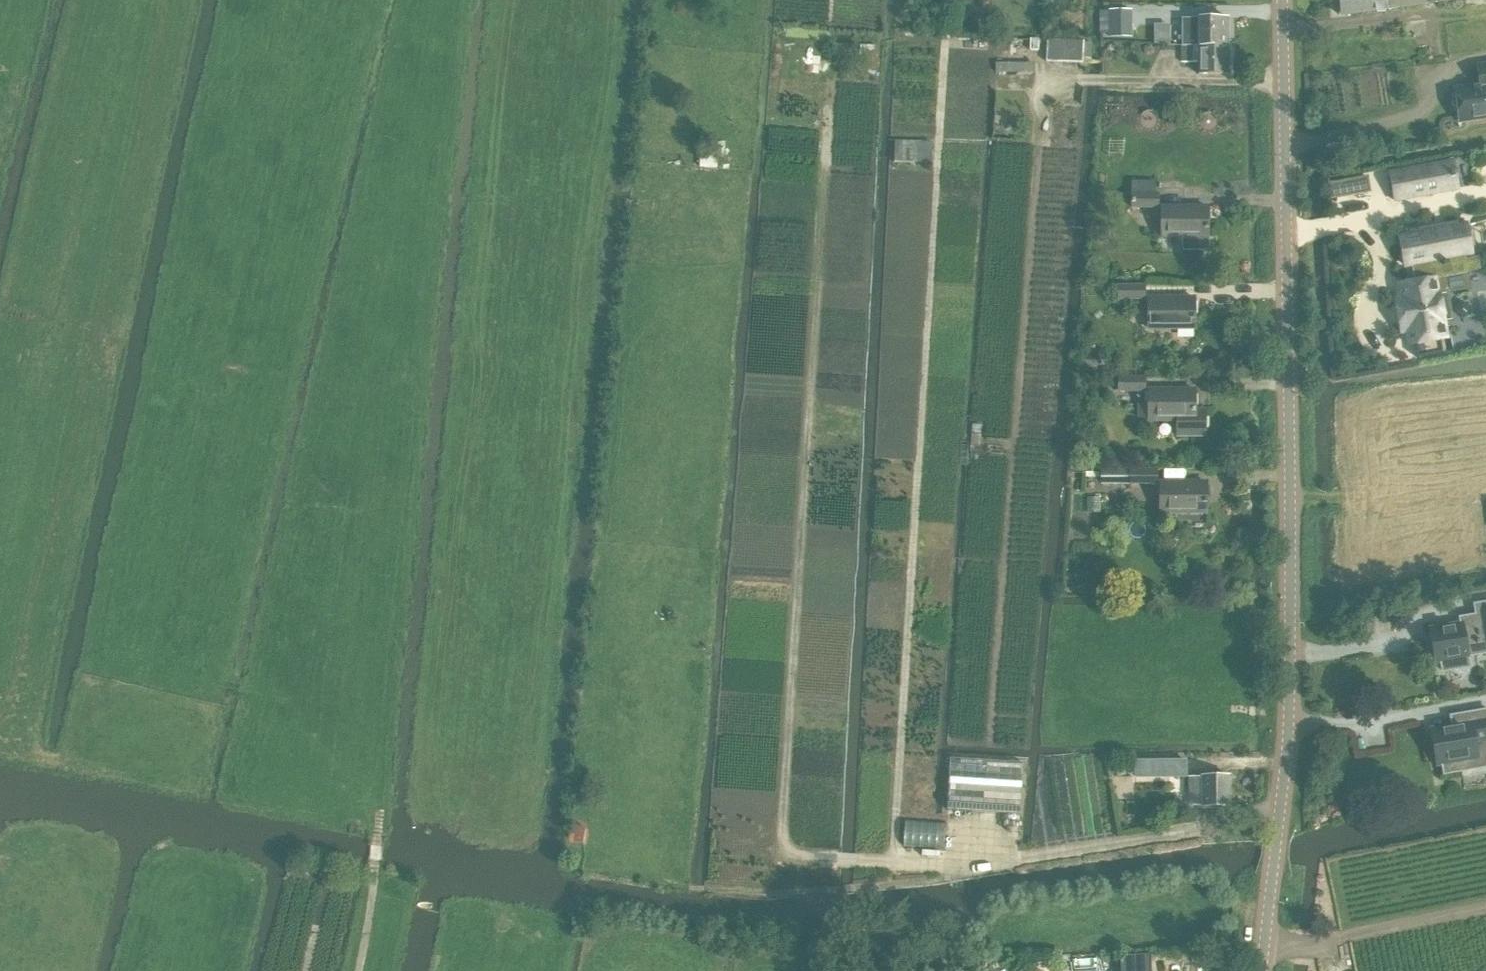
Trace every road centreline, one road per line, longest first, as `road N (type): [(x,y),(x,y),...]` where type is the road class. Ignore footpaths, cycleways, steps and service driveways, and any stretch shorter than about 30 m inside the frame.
road 1 (tertiary): [(1262,970),(1290,662),(1283,0)]

